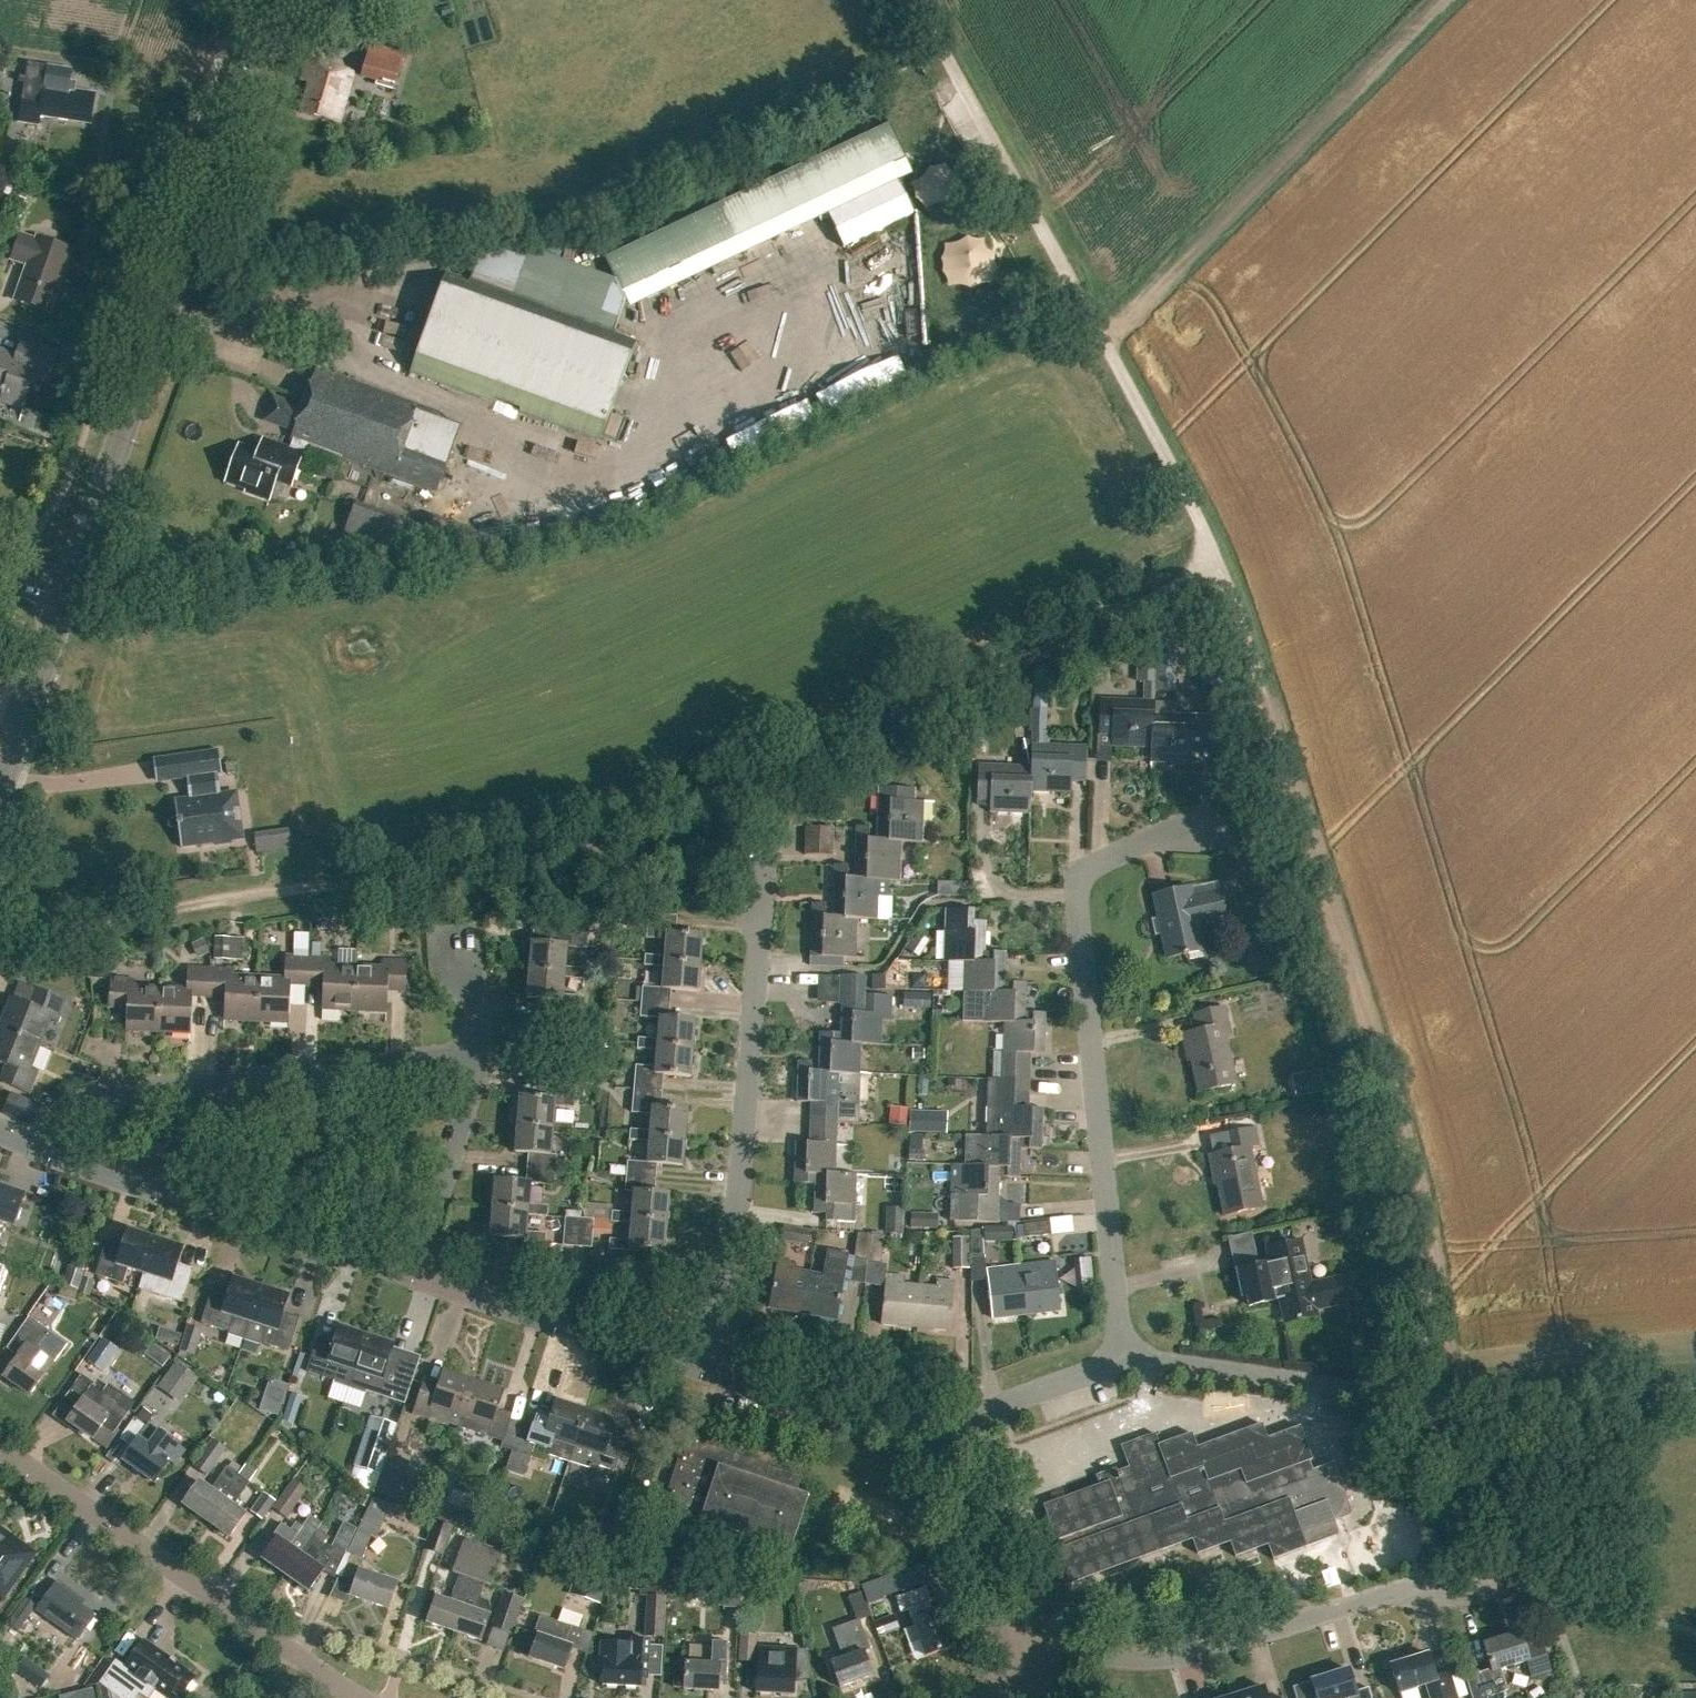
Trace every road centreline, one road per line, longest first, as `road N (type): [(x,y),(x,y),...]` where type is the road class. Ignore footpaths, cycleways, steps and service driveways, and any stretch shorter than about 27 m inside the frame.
road 1 (track): [(0,937),(534,855),(630,830),(1221,567)]
road 2 (track): [(1221,567),(1406,1149),(1430,1247),(1434,1397)]
road 3 (tertiary): [(61,597),(271,0)]
road 4 (residential): [(1121,1358),(1078,896),(1095,865),(1214,813)]
road 5 (residential): [(702,1370),(736,1220),(770,853)]
road 6 (track): [(1442,0),(1104,339)]
road 7 (residential): [(998,1645),(1184,1655),(1460,1572)]
road 8 (residential): [(48,1152),(62,1112),(83,1097),(448,1058),(477,1063)]
road 9 (residential): [(361,1697),(0,1447)]
road 10 (track): [(912,0),(1104,339)]
road 11 (unclassified): [(48,1152),(413,1278)]
road 12 (unclassified): [(1121,1358),(1434,1397)]
road 13 (unclassified): [(413,1278),(702,1370)]
road 14 (track): [(1434,1397),(1695,1386)]
road 15 (track): [(1104,339),(1221,567)]
road 16 (unclassified): [(702,1370),(925,1440)]
road 17 (residential): [(413,1278),(477,1063)]
road 18 (unclassified): [(998,1645),(925,1440)]
road 19 (unclassified): [(925,1440),(1121,1358)]
road 20 (tertiary): [(0,778),(61,597)]

